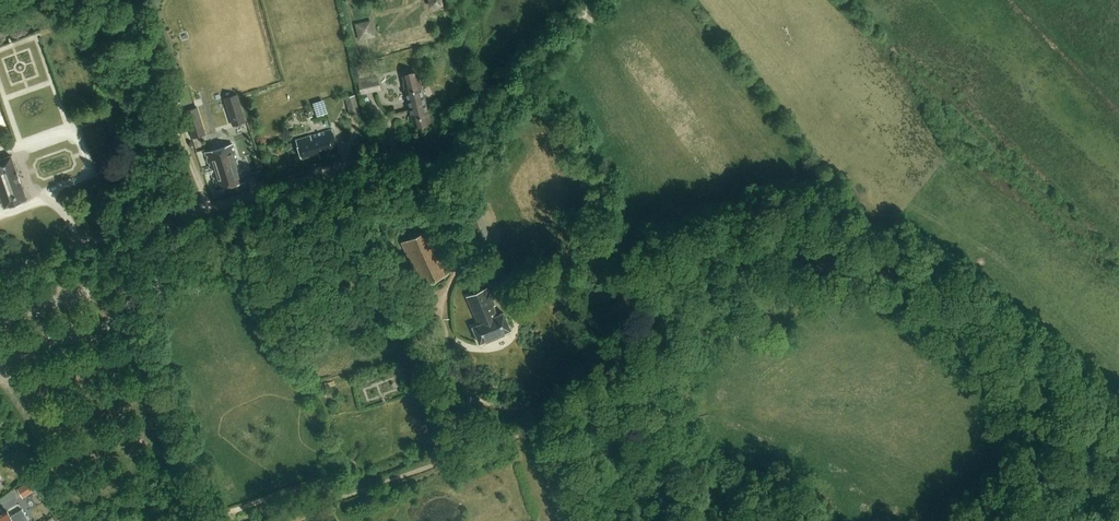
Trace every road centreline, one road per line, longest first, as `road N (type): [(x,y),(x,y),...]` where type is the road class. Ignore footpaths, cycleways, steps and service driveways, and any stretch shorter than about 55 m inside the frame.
road 1 (track): [(0,273),(390,155),(403,156),(429,179)]
road 2 (track): [(429,179),(594,0)]
road 3 (track): [(207,209),(132,0)]
road 4 (track): [(448,340),(452,369),(479,398),(546,409),(560,419),(580,477)]
road 5 (track): [(429,179),(461,259),(444,302),(448,340)]

